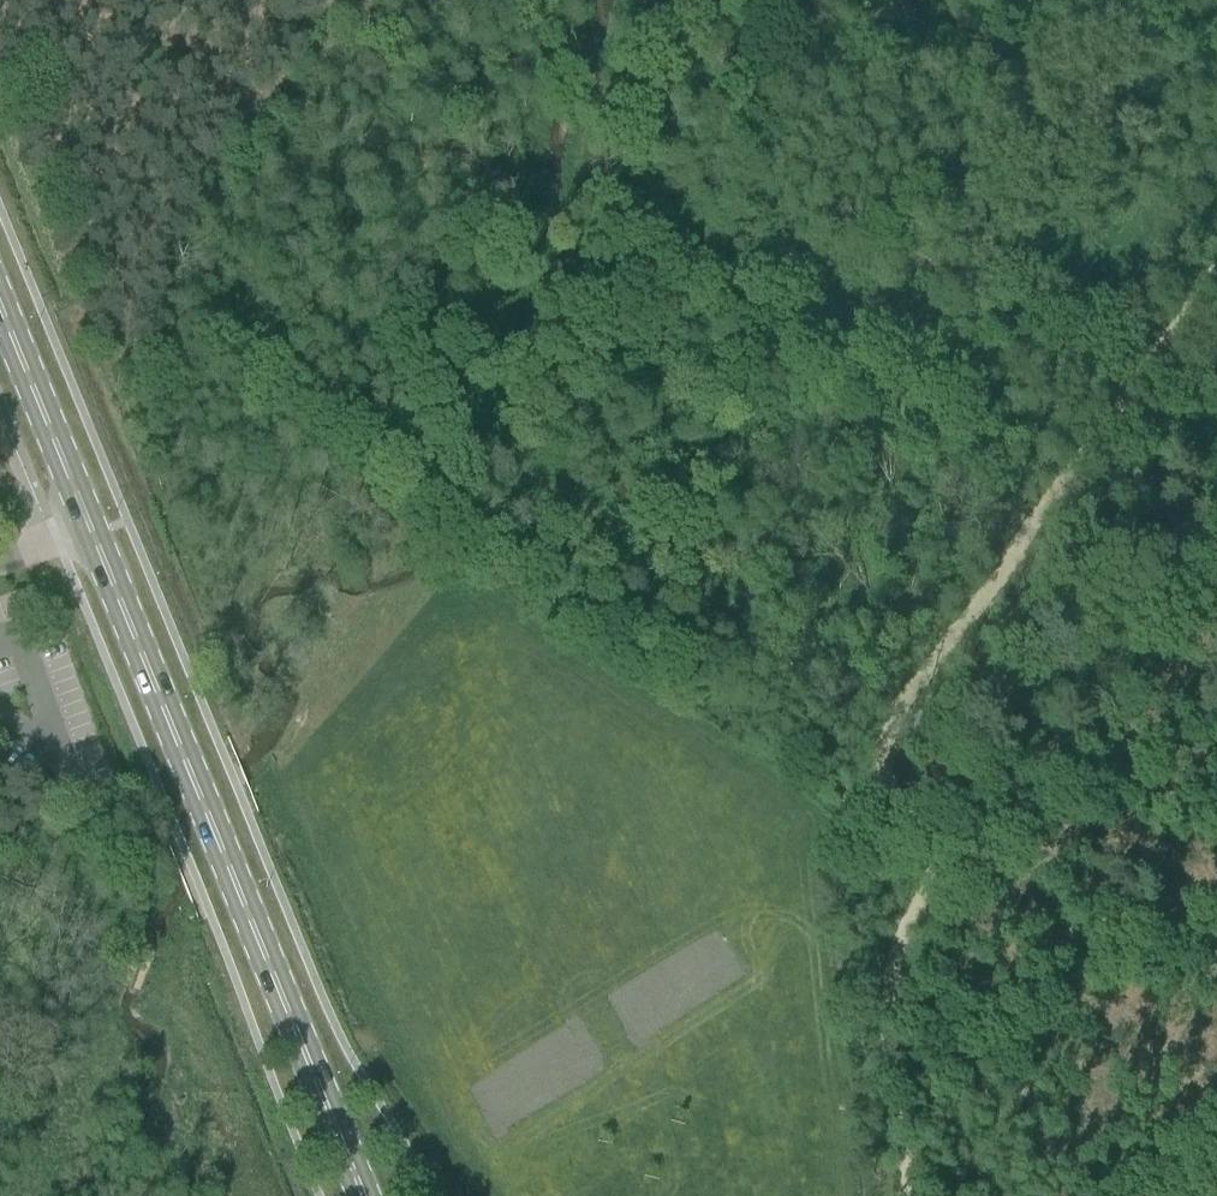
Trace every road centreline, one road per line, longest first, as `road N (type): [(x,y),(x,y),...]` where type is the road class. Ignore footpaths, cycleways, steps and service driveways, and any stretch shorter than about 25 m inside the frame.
road 1 (primary): [(362,1195),(91,536)]
road 2 (primary): [(91,536),(0,315)]

